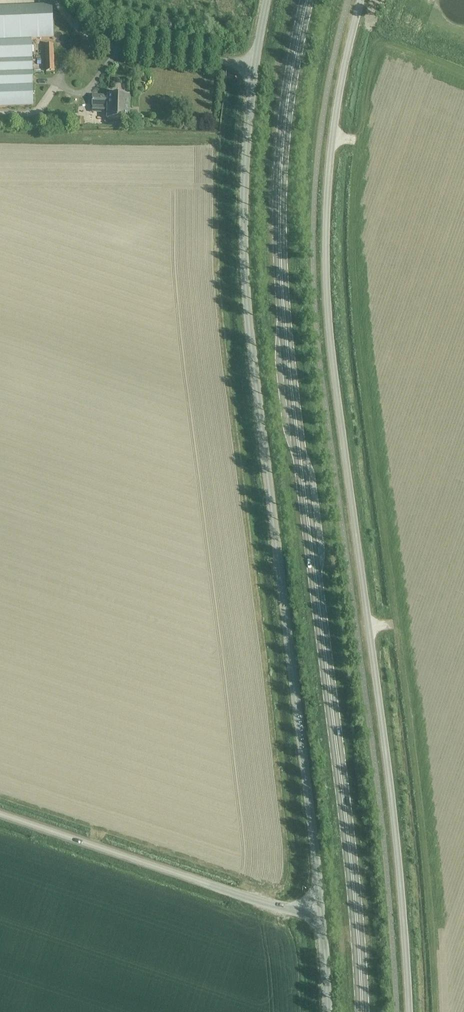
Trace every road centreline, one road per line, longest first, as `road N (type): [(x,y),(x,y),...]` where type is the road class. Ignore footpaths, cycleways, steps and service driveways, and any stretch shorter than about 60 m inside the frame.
road 1 (unclassified): [(360,0),(340,78),(326,227),(332,376),(397,847),(409,1011)]
road 2 (secondary): [(362,1011),(283,303),(280,170),(307,0)]
road 3 (unclassified): [(320,907),(245,286),(246,142),(267,0)]
road 4 (unclassified): [(320,907),(282,908),(0,815)]

